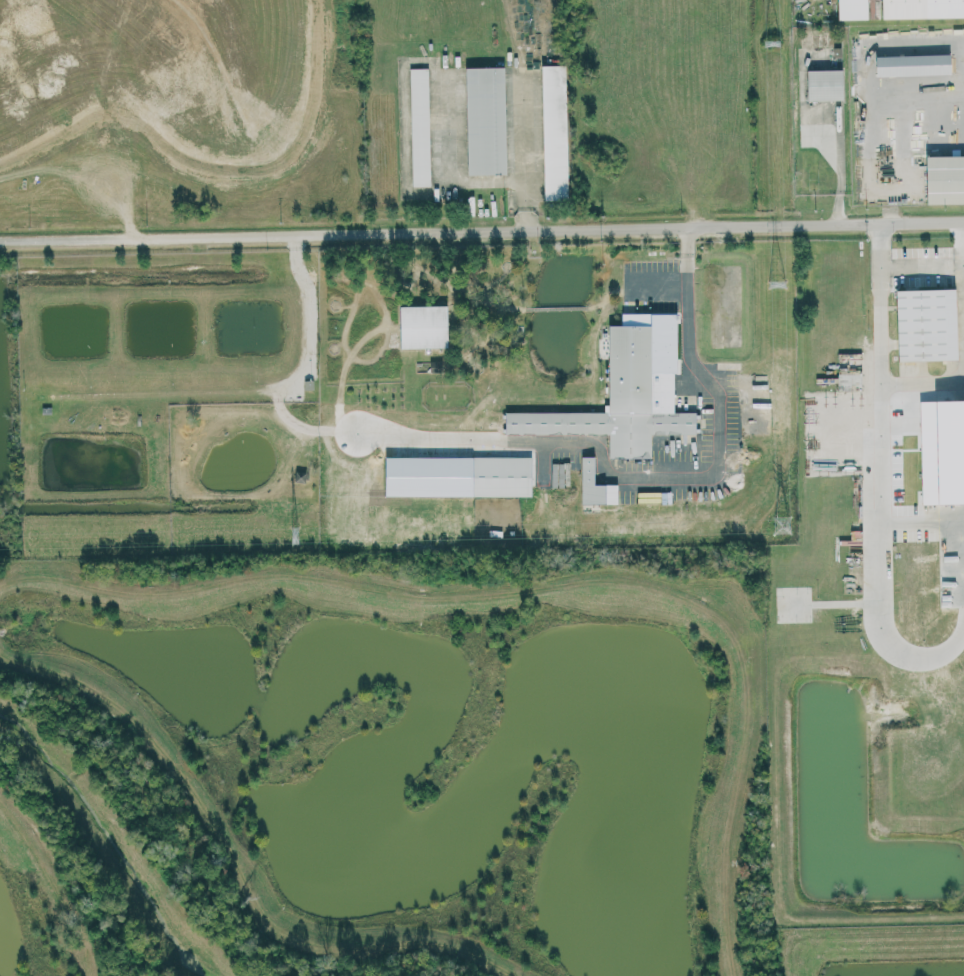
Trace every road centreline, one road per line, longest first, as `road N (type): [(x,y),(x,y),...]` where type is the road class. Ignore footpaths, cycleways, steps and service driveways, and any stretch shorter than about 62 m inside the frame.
road 1 (residential): [(963,221),(0,238)]

